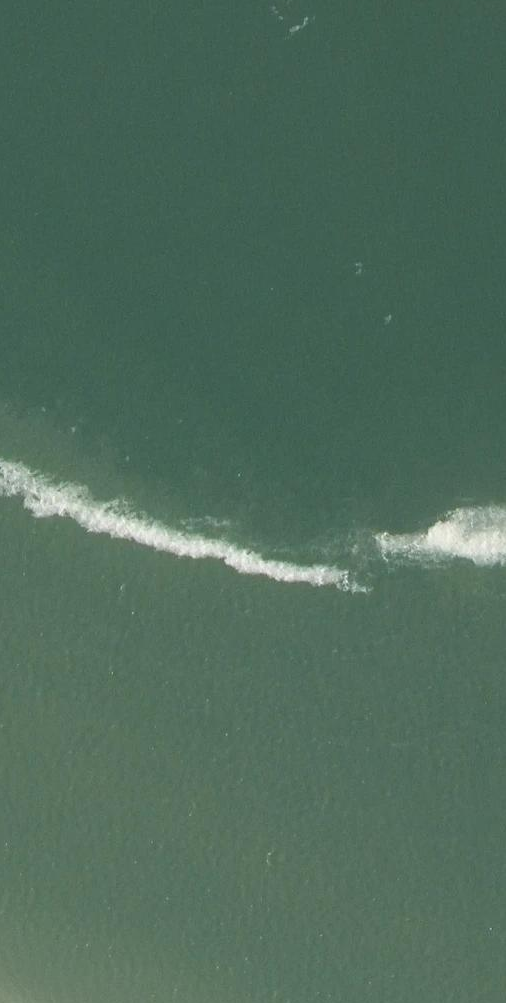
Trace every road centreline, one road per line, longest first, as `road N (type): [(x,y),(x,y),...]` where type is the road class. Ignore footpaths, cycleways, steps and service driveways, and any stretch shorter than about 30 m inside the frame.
road 1 (trunk): [(429,1002),(456,0)]
road 2 (trunk): [(379,0),(357,1002)]

